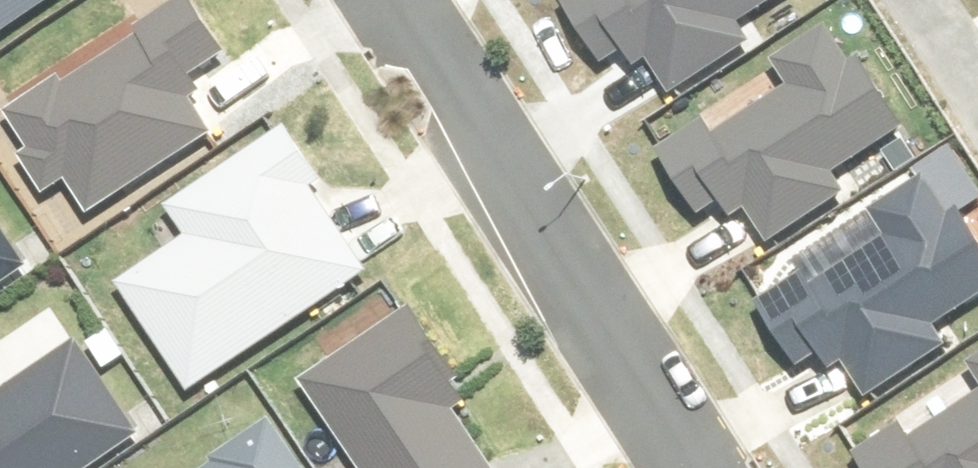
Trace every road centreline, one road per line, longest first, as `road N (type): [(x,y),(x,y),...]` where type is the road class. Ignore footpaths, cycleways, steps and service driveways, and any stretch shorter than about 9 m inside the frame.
road 1 (residential): [(389,0),(692,467)]

